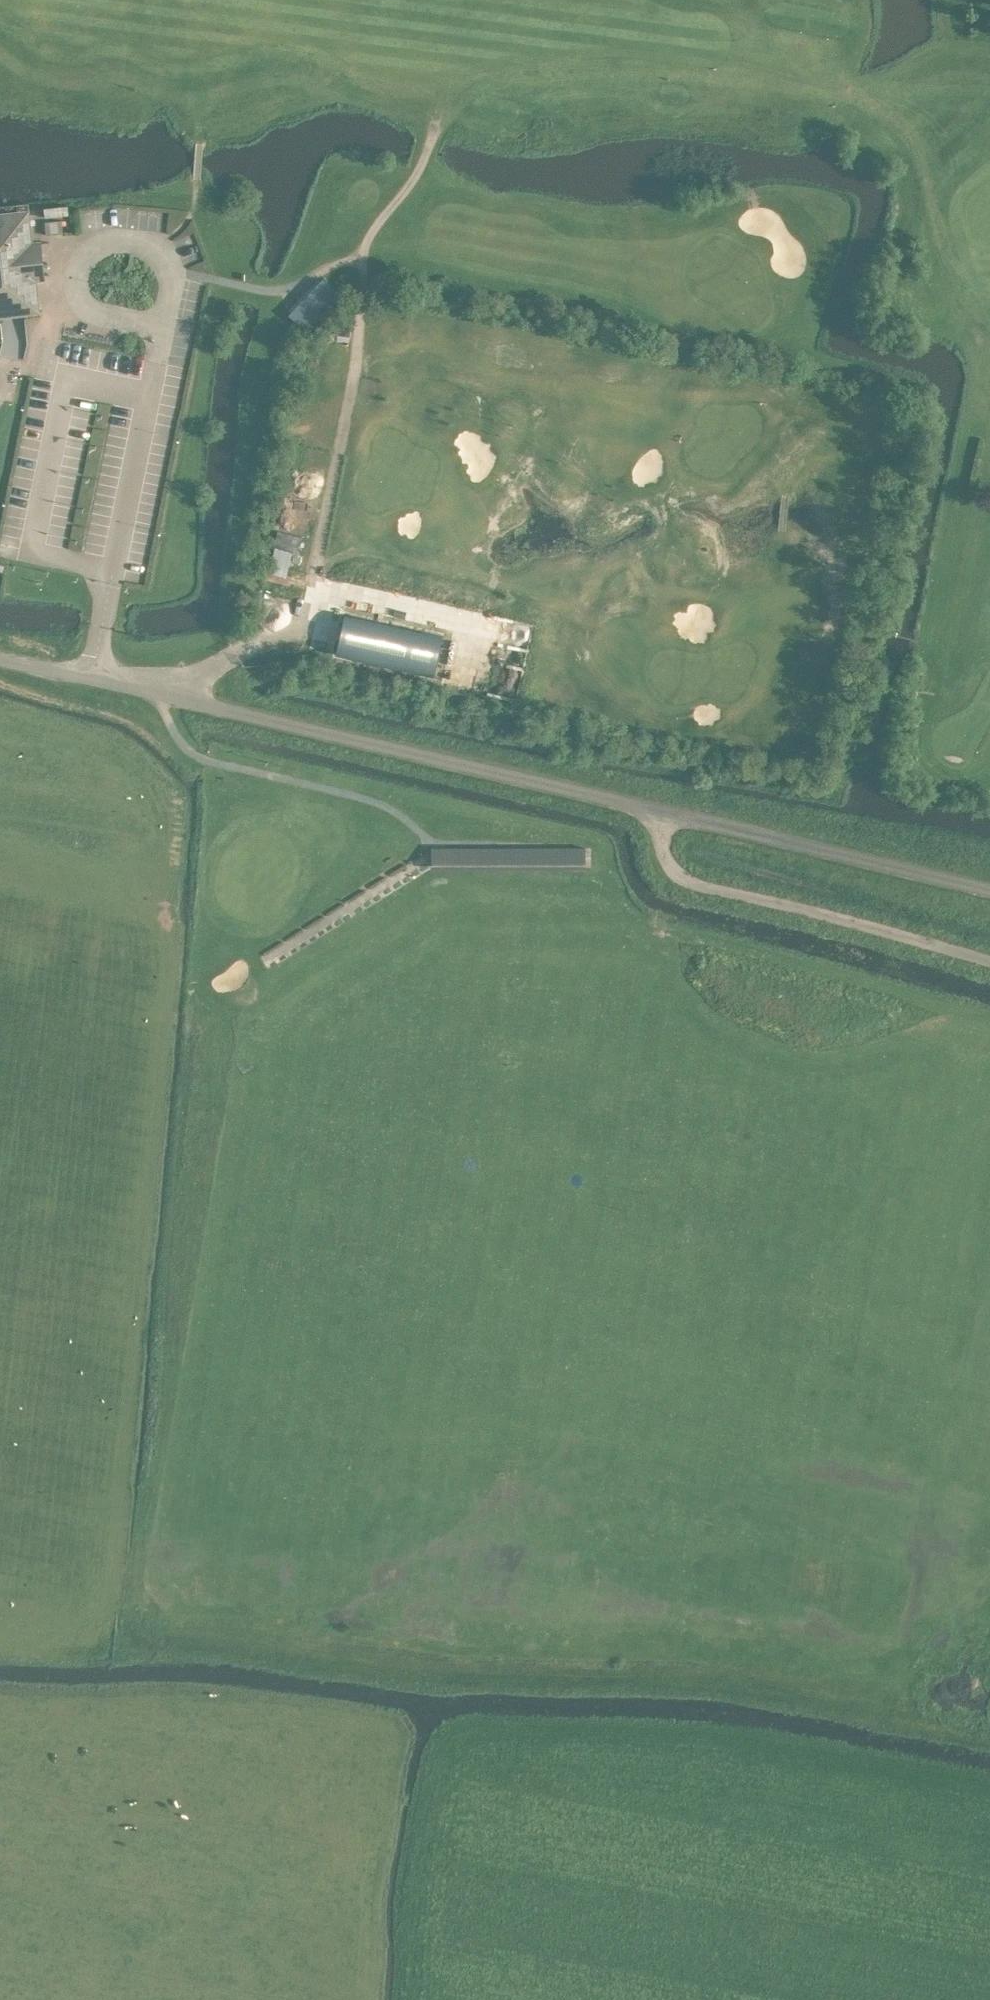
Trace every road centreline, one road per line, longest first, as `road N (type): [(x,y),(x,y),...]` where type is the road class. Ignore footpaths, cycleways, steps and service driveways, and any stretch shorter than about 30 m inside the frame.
road 1 (unclassified): [(652,809),(0,658)]
road 2 (unclassified): [(652,809),(671,868),(720,891),(989,959)]
road 3 (unclassified): [(989,893),(652,809)]
road 4 (track): [(730,1999),(989,1874)]

